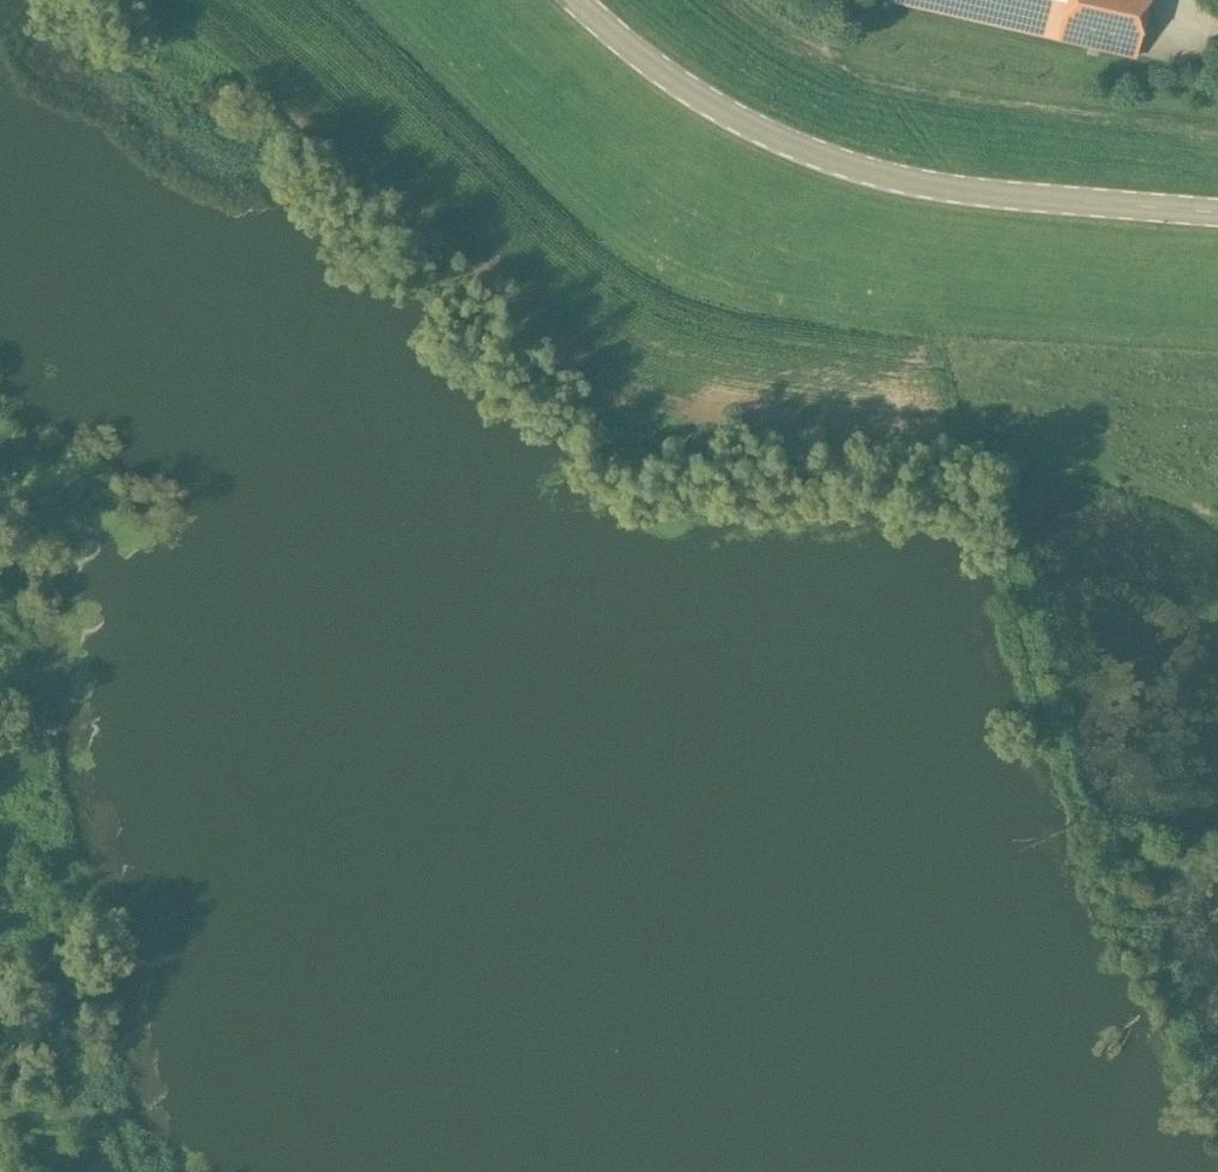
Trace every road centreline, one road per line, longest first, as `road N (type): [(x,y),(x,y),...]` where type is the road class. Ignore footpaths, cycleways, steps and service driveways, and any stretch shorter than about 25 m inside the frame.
road 1 (tertiary): [(1217,212),(990,193),(818,155),(692,92),(576,0)]

